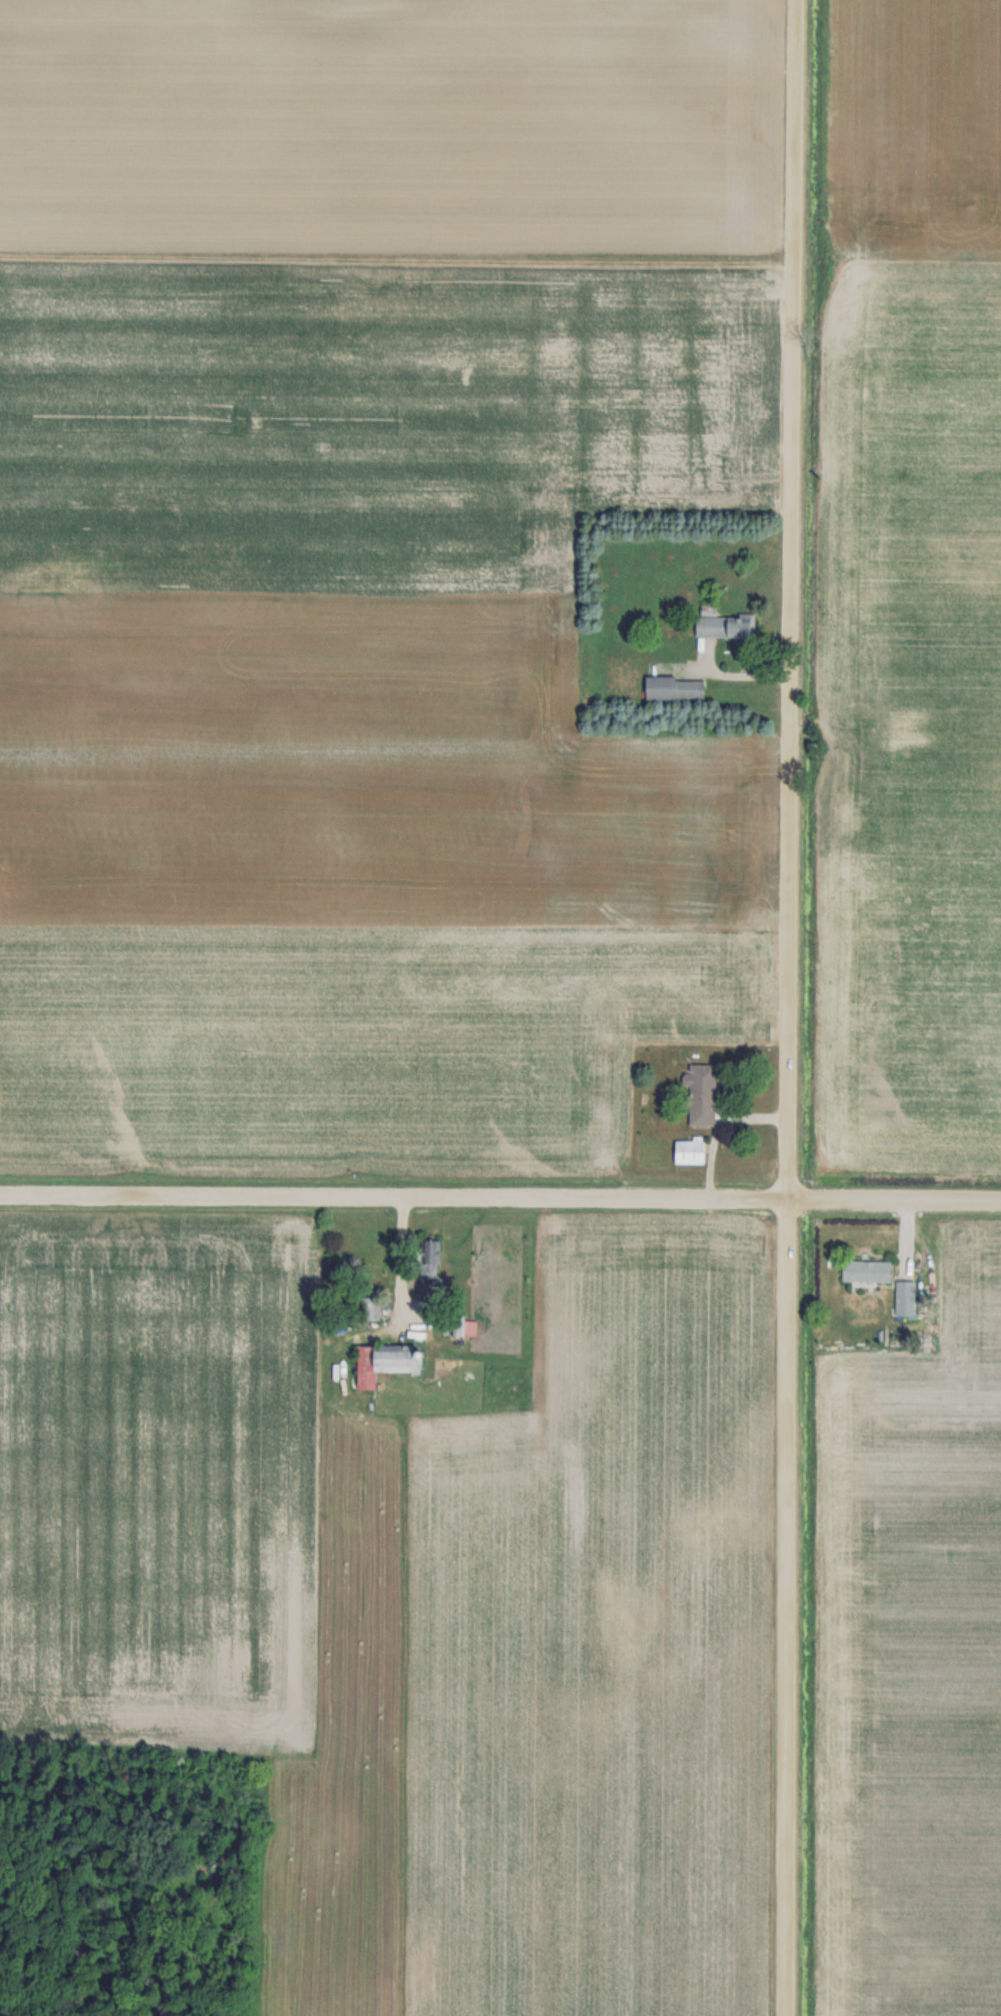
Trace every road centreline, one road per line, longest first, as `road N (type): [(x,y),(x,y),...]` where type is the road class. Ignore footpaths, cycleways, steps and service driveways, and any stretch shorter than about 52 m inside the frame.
road 1 (residential): [(790,2015),(802,0)]
road 2 (residential): [(791,1201),(0,1195)]
road 3 (residential): [(1000,1202),(791,1201)]

